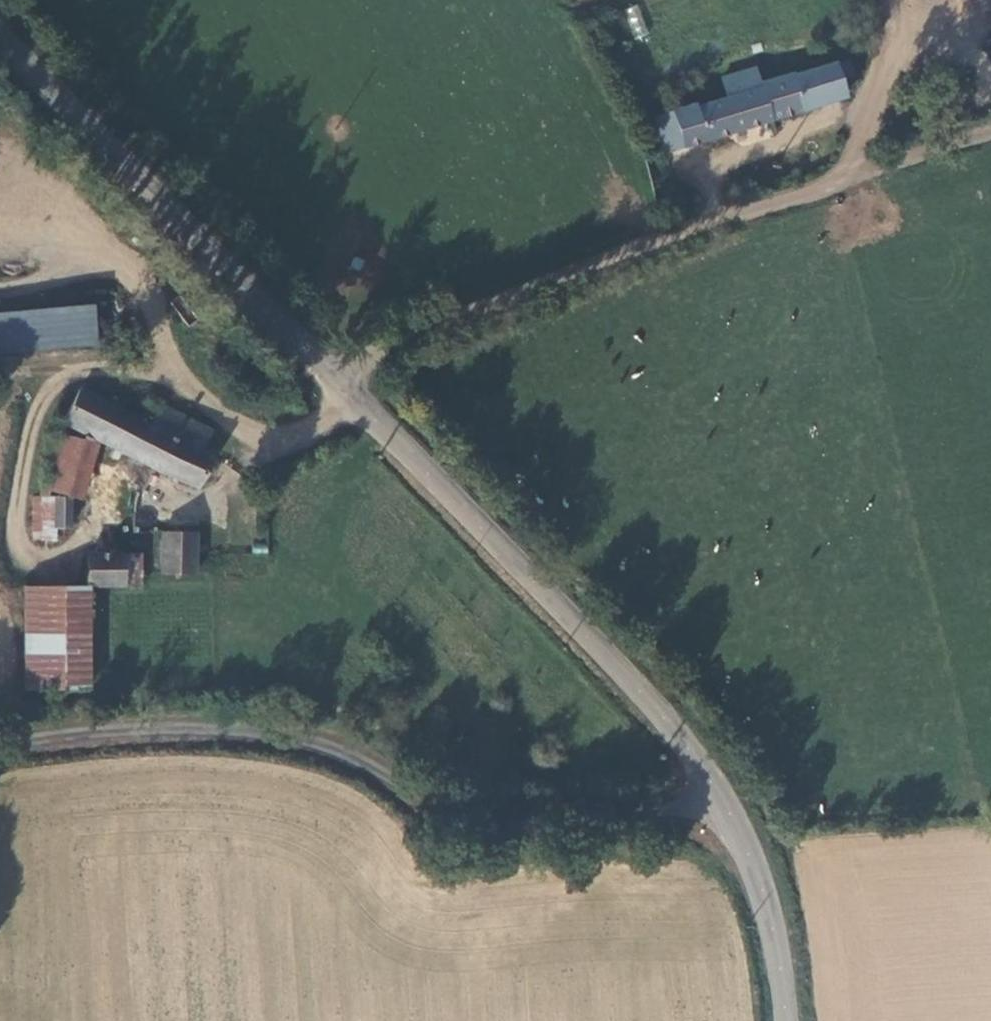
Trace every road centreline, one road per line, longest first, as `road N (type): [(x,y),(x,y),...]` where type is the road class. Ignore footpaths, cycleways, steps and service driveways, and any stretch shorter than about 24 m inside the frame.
road 1 (tertiary): [(0,37),(623,673),(721,796)]
road 2 (unclassified): [(721,796),(592,815),(486,811),(422,797),(290,729),(223,724),(0,741)]
road 3 (tertiary): [(721,796),(773,929),(786,1020)]

